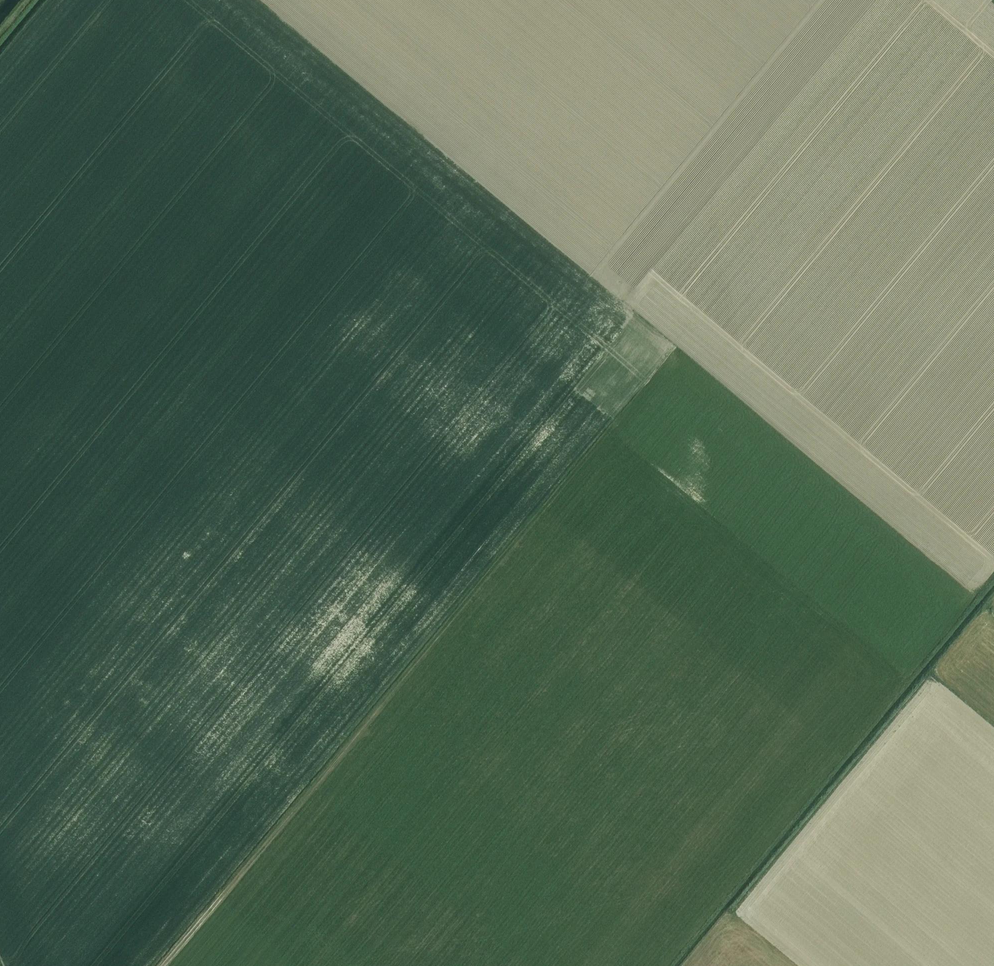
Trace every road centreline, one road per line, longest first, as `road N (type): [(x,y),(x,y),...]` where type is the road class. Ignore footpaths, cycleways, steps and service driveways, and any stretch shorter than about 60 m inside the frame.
road 1 (track): [(378,711),(164,965)]

